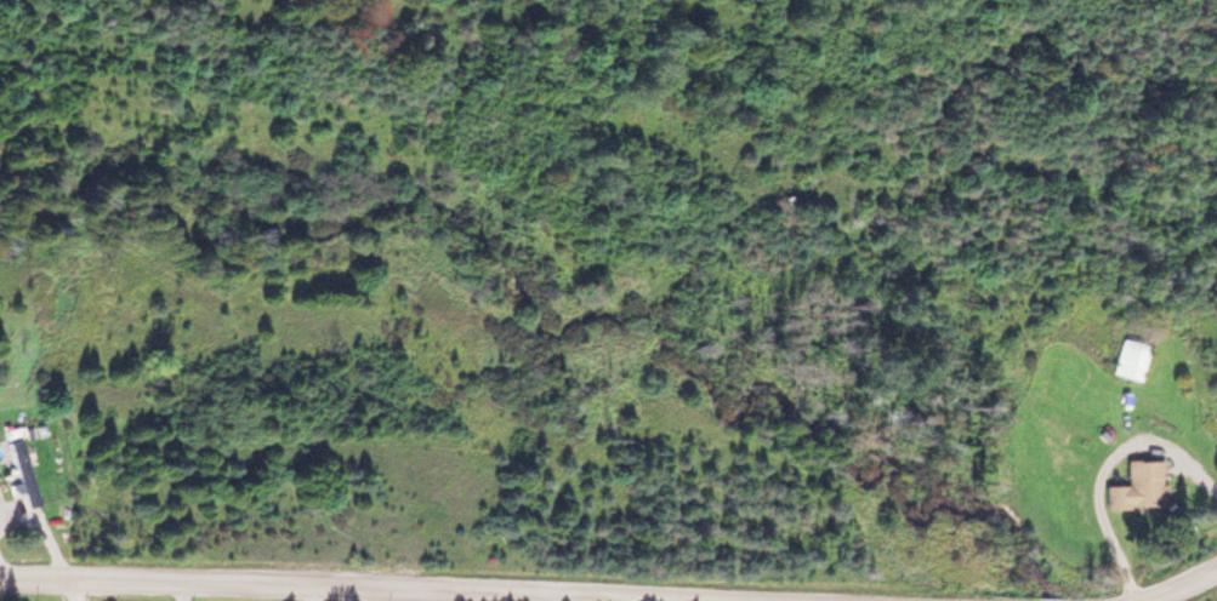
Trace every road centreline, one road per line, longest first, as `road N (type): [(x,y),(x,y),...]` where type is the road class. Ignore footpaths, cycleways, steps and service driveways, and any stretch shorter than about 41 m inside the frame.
road 1 (residential): [(0,576),(687,600)]

